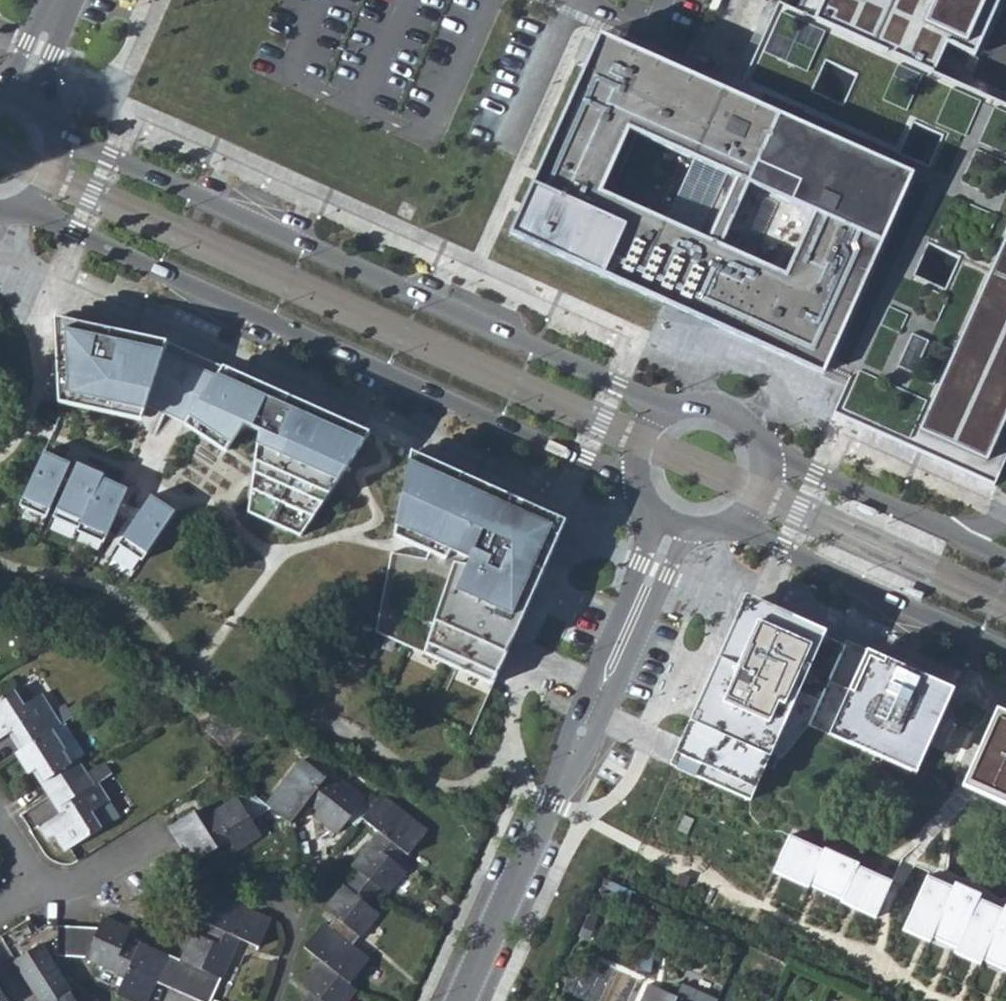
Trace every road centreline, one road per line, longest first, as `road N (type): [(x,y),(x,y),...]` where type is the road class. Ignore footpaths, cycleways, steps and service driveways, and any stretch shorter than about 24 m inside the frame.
road 1 (primary): [(20,212),(635,482)]
road 2 (primary): [(666,408),(179,201),(57,135)]
road 3 (residential): [(459,1000),(671,526)]
road 4 (primary): [(731,525),(1005,654)]
road 5 (primary): [(1005,559),(765,451)]
road 6 (residential): [(39,889),(76,890),(157,838)]
road 7 (primary): [(765,451),(745,416),(727,405),(686,400),(666,408)]

